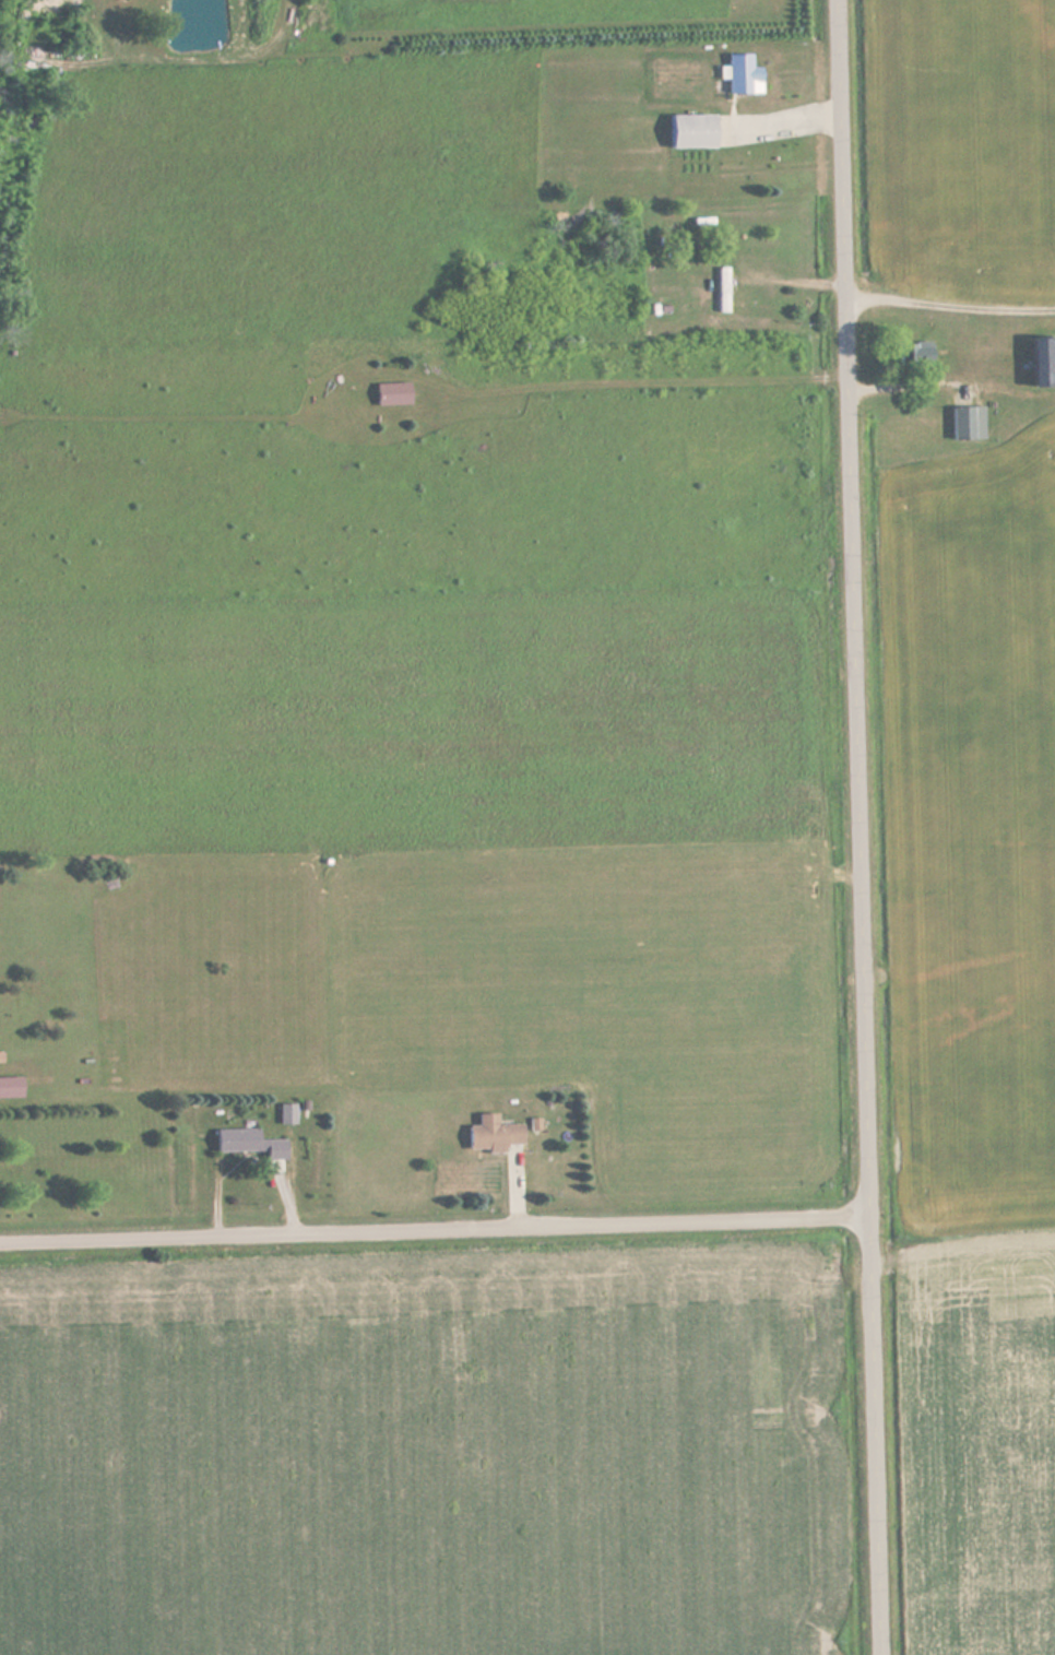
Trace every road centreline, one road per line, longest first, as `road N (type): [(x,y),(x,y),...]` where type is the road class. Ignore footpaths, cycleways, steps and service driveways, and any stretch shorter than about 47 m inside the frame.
road 1 (residential): [(878,1654),(833,0)]
road 2 (residential): [(866,1216),(0,1246)]

